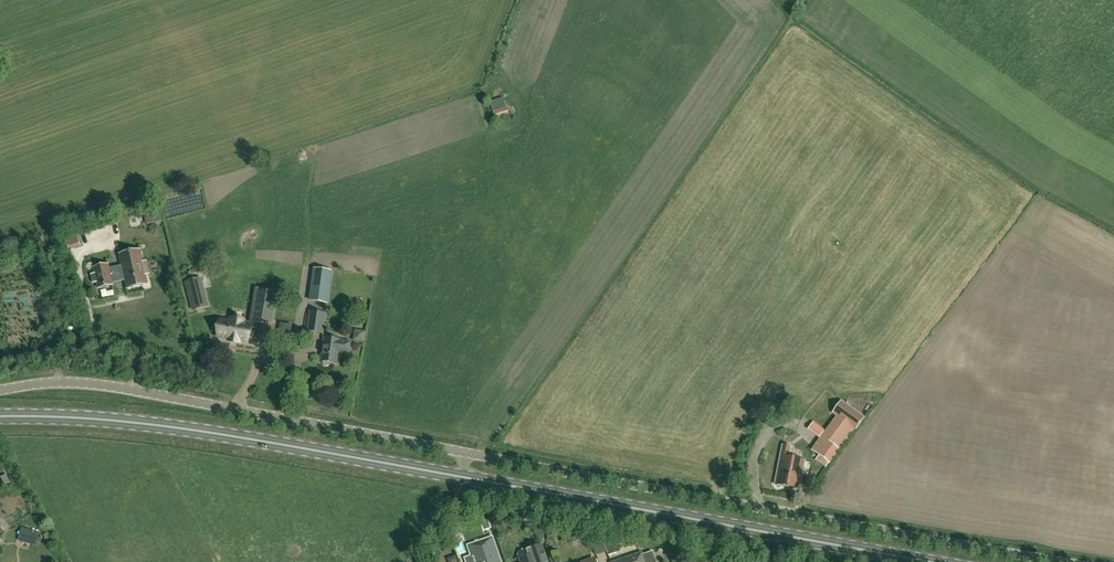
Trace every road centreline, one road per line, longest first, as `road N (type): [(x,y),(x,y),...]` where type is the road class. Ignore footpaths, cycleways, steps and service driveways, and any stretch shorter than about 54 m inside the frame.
road 1 (unclassified): [(1072,561),(122,389),(51,384),(0,392)]
road 2 (primary): [(929,561),(261,442),(136,423),(0,416)]

